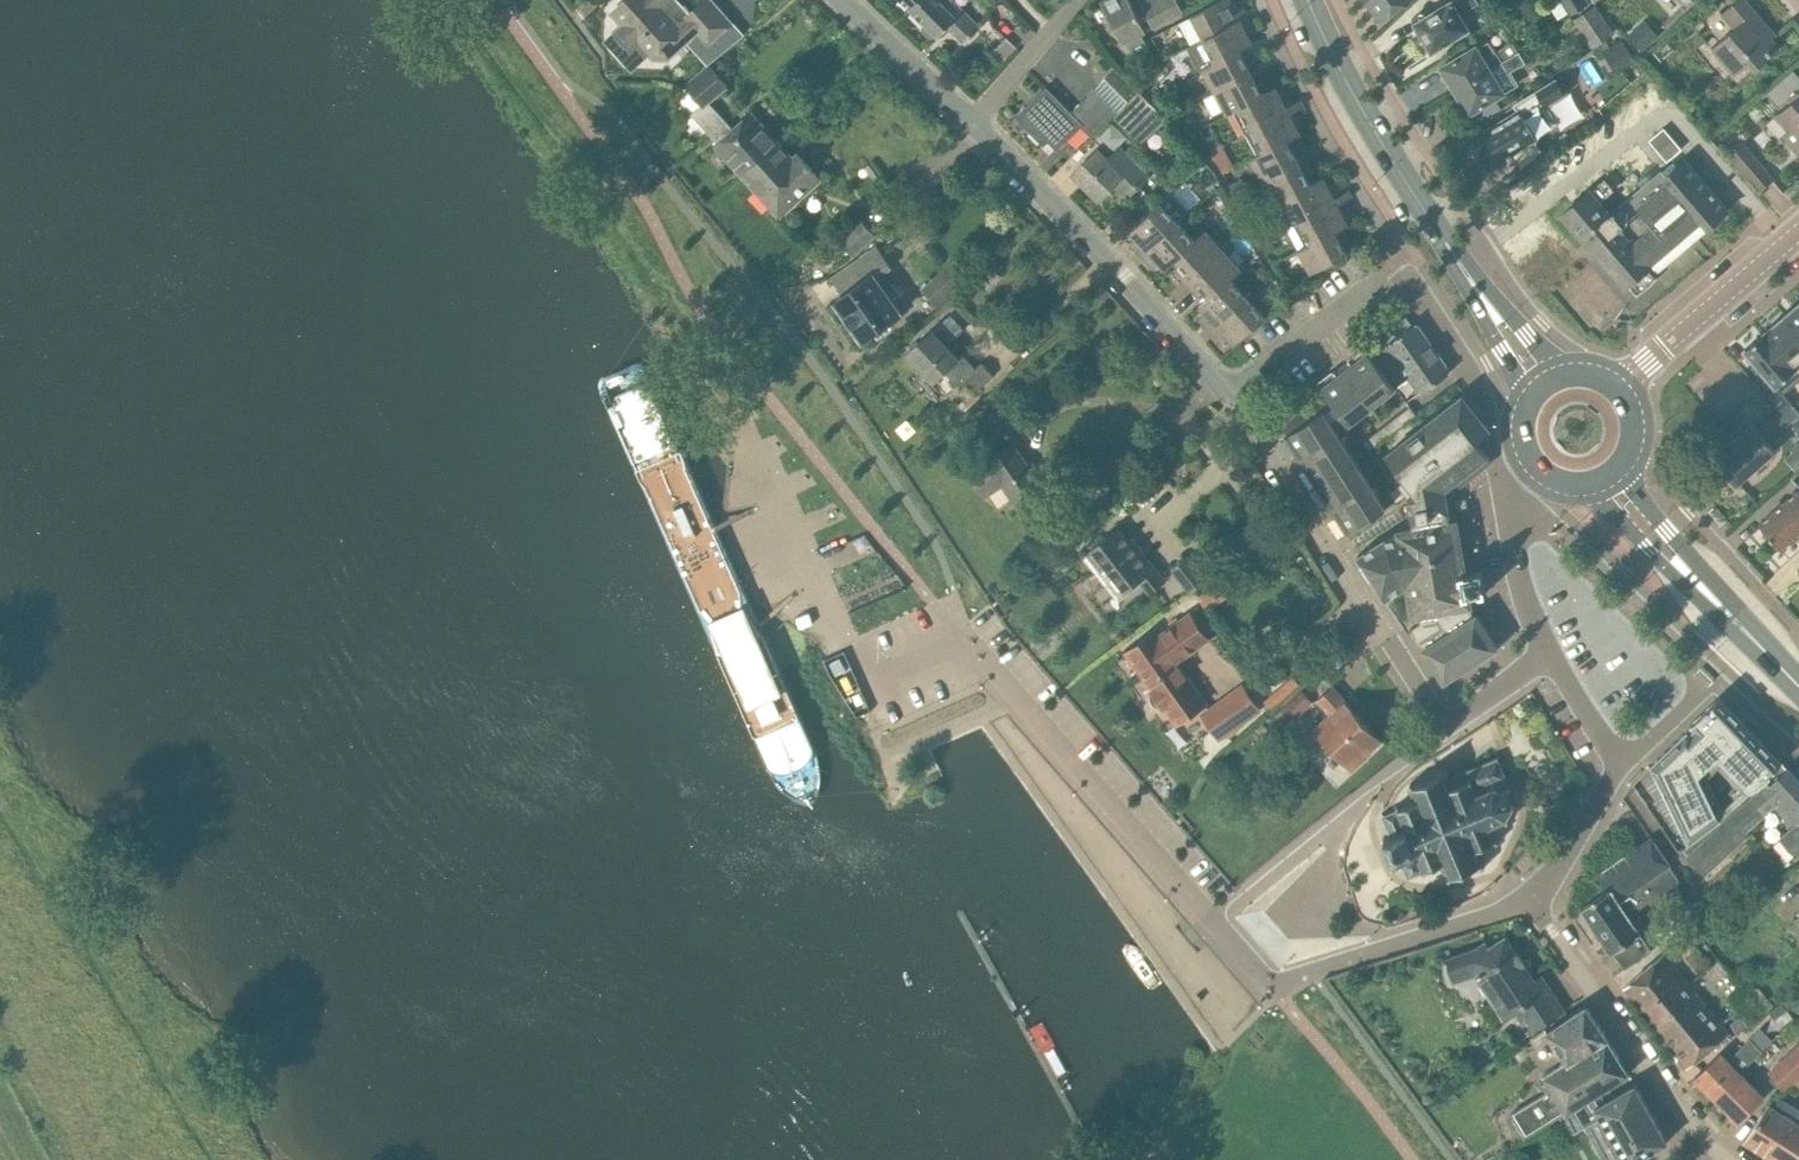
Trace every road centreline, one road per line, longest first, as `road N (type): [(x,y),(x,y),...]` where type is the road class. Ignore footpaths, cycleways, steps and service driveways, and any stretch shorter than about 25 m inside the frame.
road 1 (residential): [(968,640),(1271,985),(1531,897)]
road 2 (residential): [(1550,653),(1450,726),(1225,385)]
road 3 (residential): [(1225,385),(975,122)]
road 4 (unclassified): [(1718,1151),(1663,1088),(1531,897)]
road 5 (primary): [(1464,267),(1357,101),(1309,0)]
road 6 (primary): [(1798,684),(1610,477)]
road 7 (residential): [(1225,385),(1256,375),(1413,248)]
road 8 (secondary): [(1623,388),(1798,232)]
road 9 (residential): [(1550,653),(1512,541),(1513,481),(1532,461)]
road 10 (residential): [(975,122),(845,0)]
road 11 (residential): [(1531,897),(1623,761)]
road 12 (residential): [(1077,0),(975,122)]
road 13 (primary): [(1464,267),(1489,330),(1530,397)]
road 14 (primary): [(1564,372),(1464,267)]
road 15 (residential): [(1623,761),(1550,653)]

